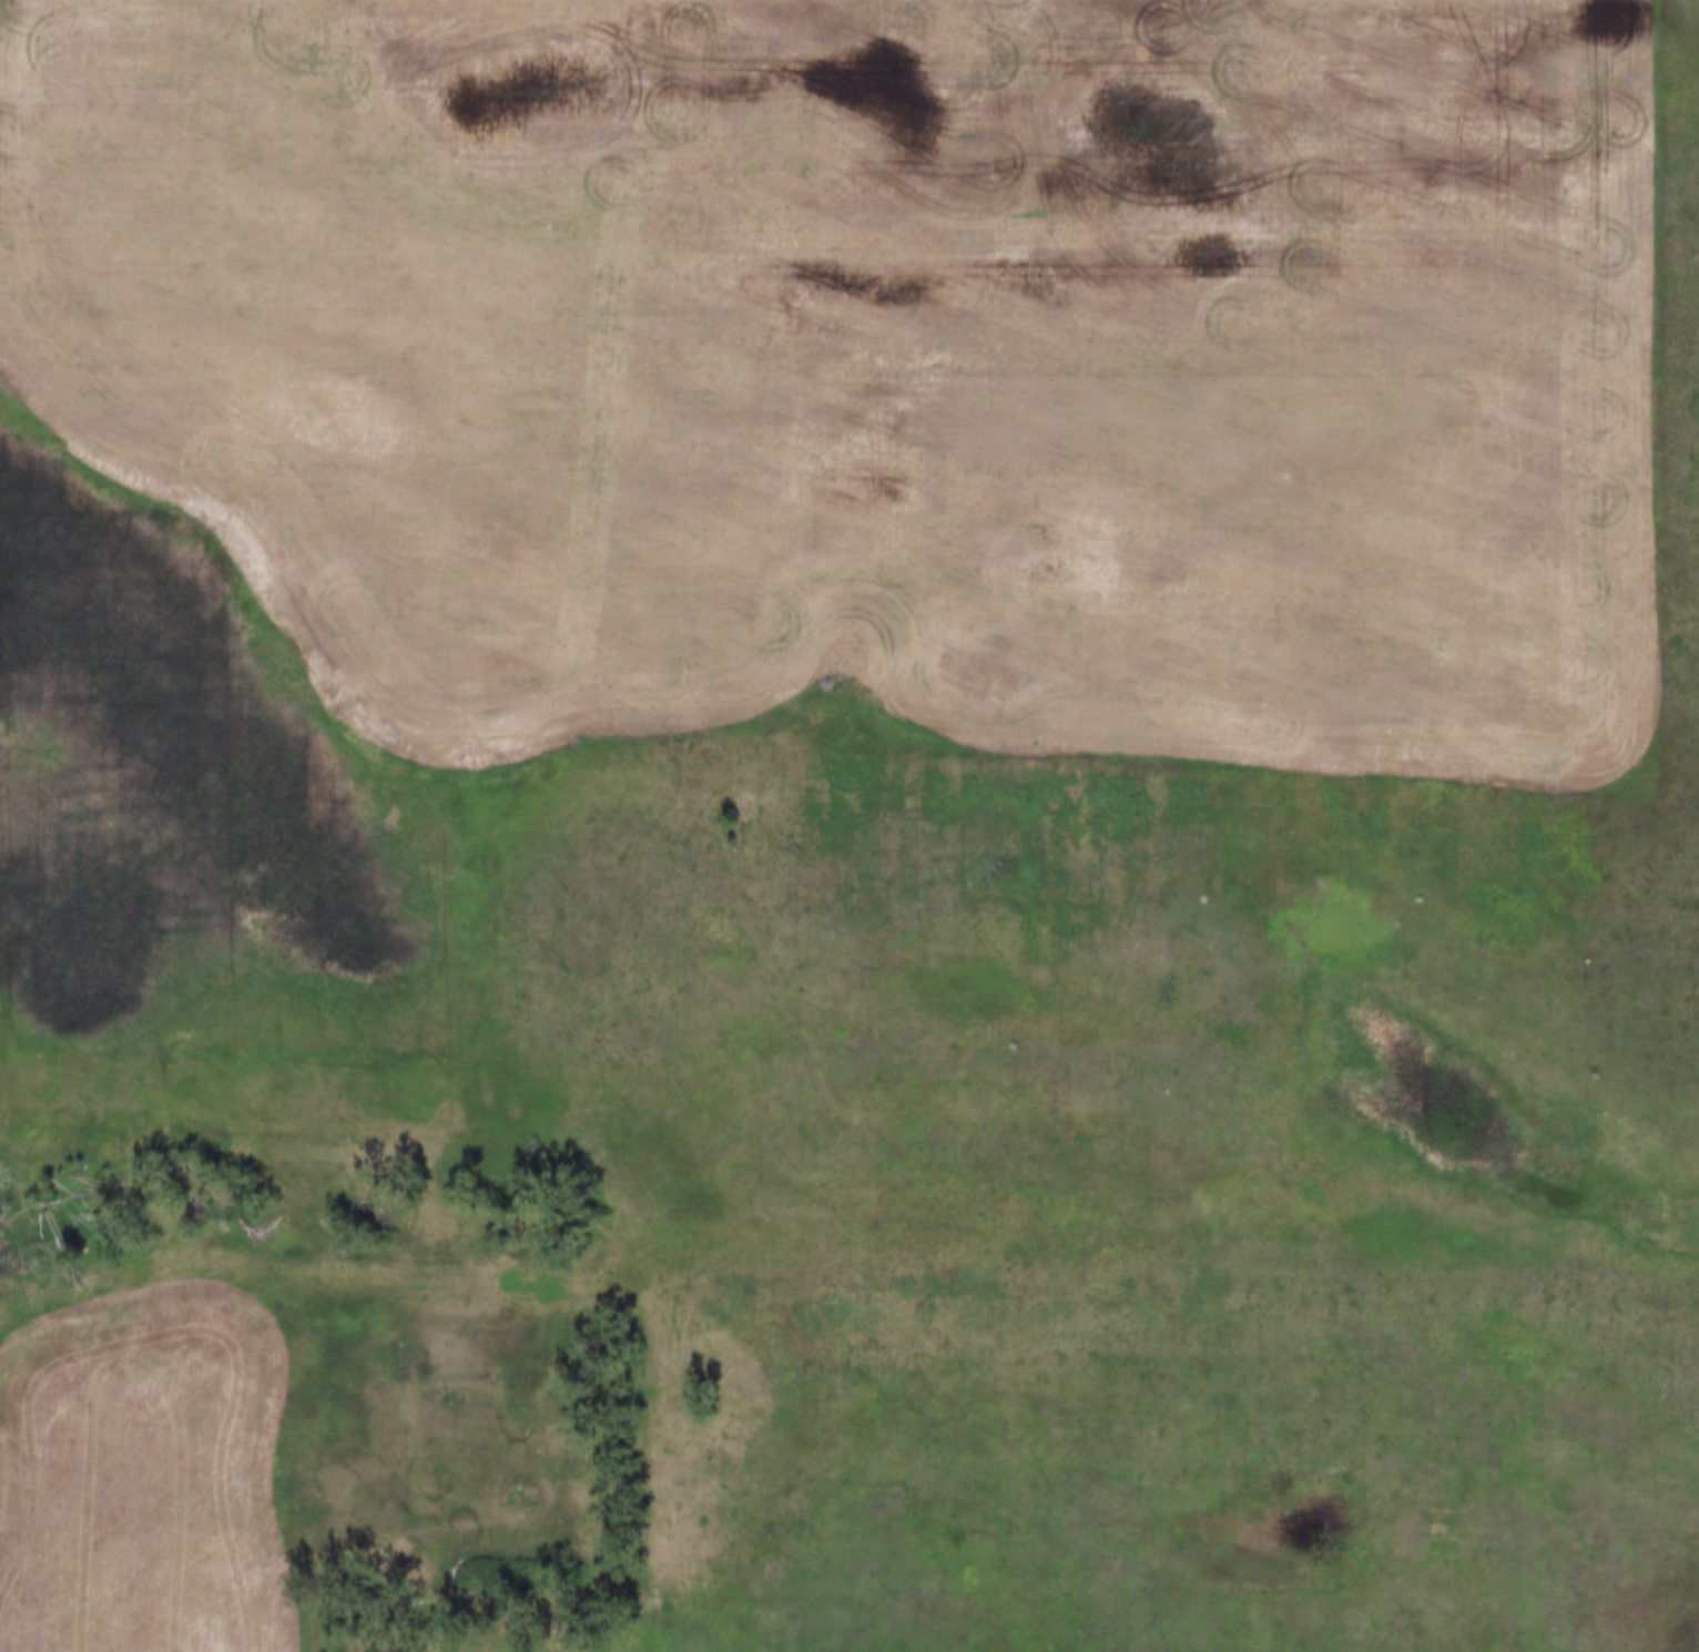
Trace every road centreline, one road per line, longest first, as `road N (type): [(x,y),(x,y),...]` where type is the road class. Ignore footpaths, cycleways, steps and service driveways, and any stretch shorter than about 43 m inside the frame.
road 1 (track): [(369,1651),(372,1591),(400,1510),(477,1513)]

